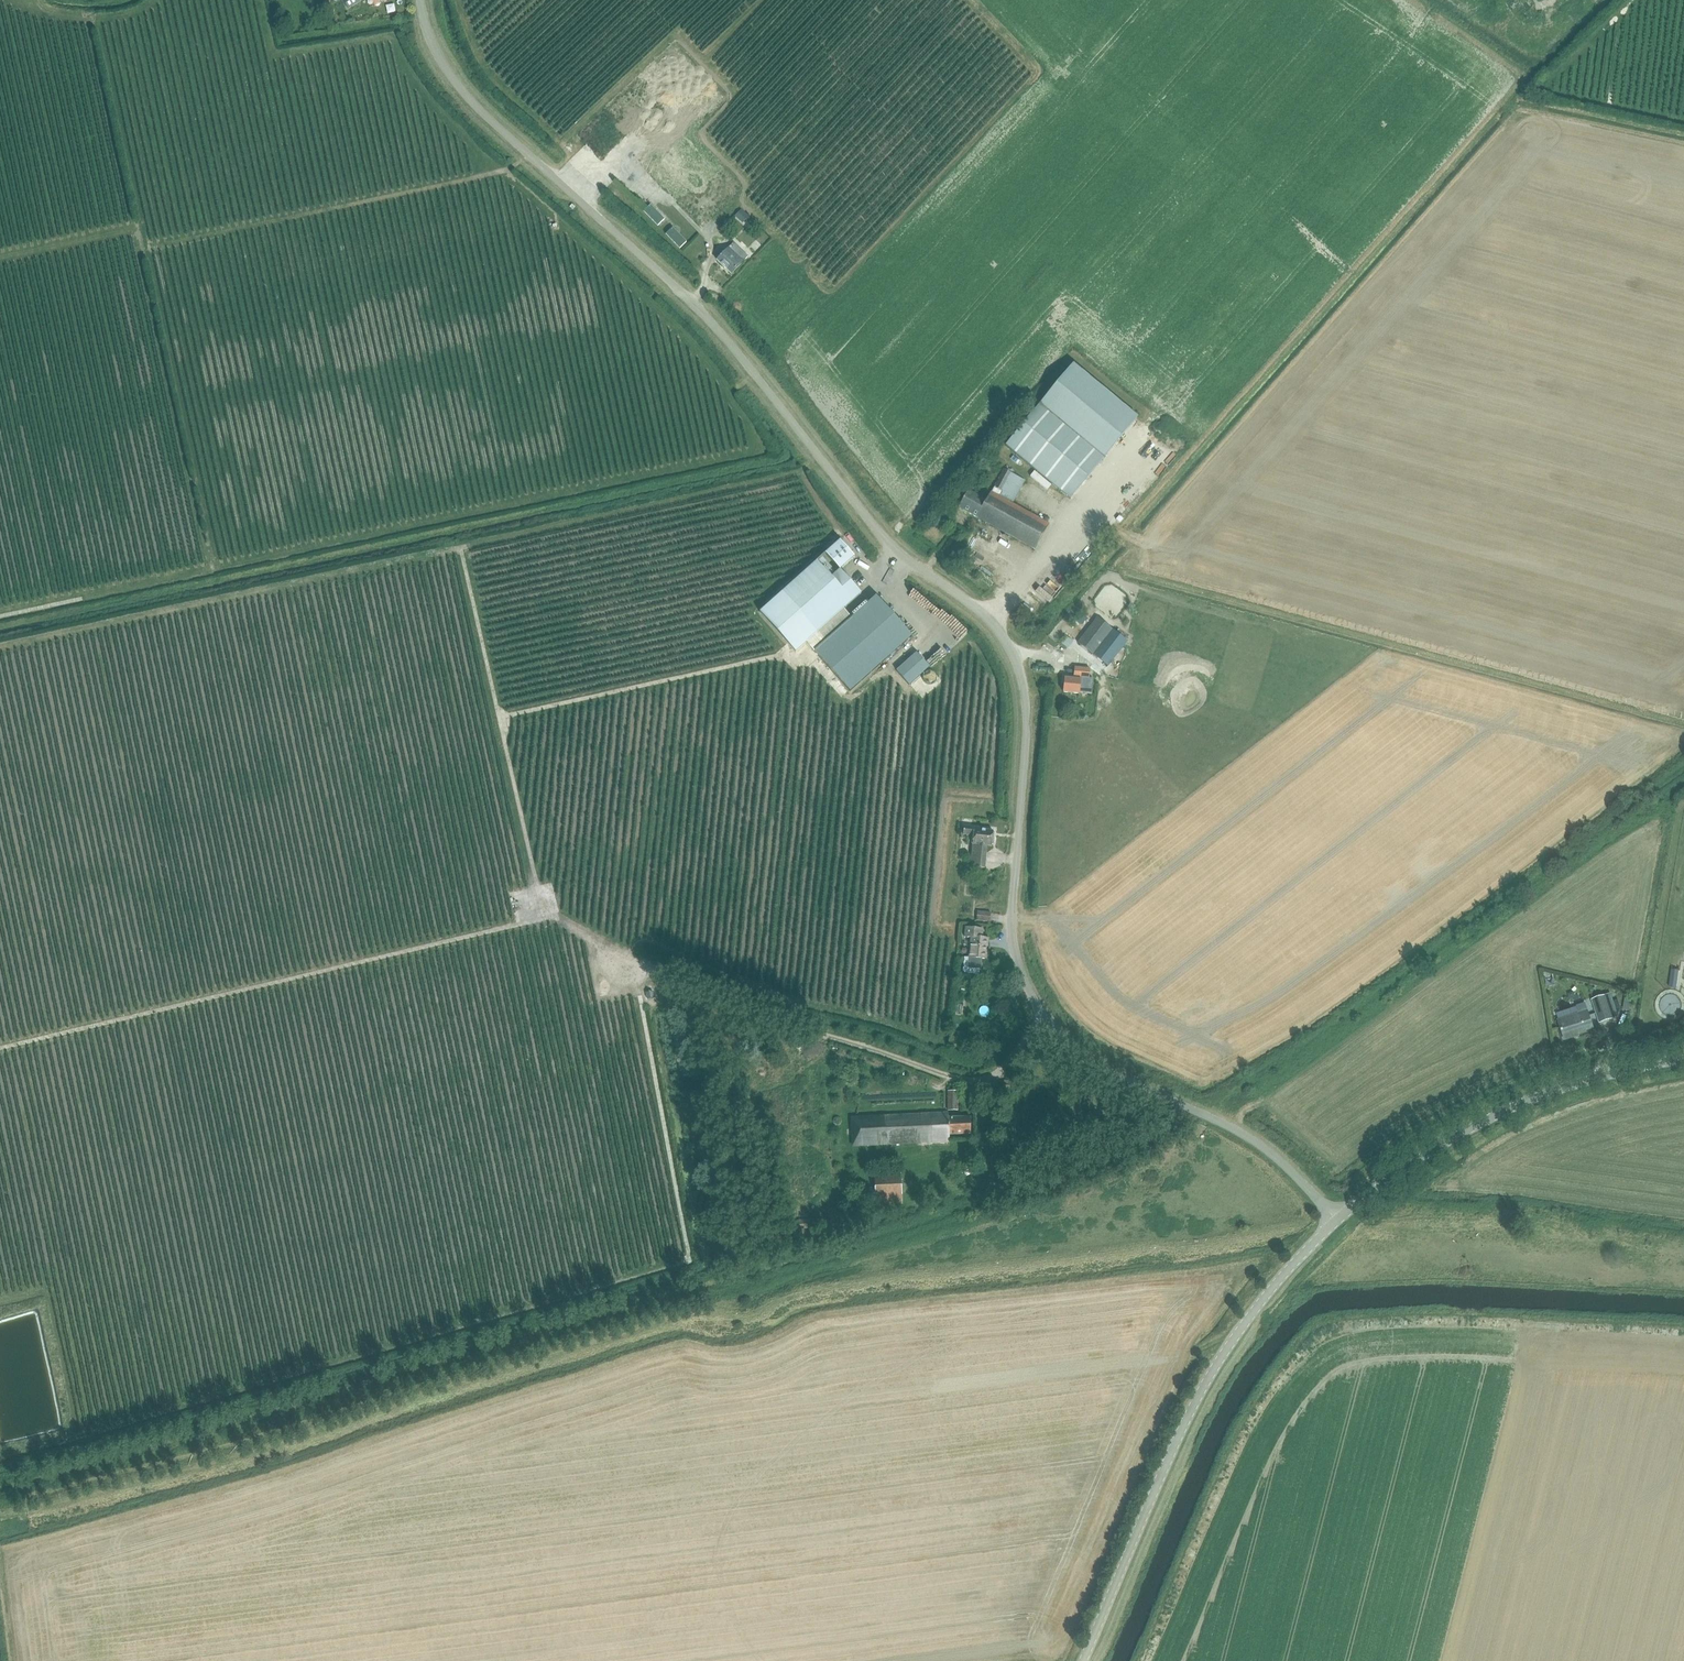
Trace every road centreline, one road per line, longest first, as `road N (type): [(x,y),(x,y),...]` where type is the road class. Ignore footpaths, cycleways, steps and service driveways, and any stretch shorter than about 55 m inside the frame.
road 1 (unclassified): [(1338,1220),(1269,1152),(1129,1078),(1054,1024),(1034,998),(1013,929),(1029,706),(1014,650),(980,610),(889,543),(731,346),(643,256),(486,118),(429,46),(419,0)]
road 2 (track): [(652,972),(557,917),(0,1049)]
road 3 (tertiary): [(1084,1660),(1205,1383),(1267,1297),(1338,1220)]
road 4 (tertiary): [(1683,1059),(1510,1108),(1387,1179),(1338,1220)]
road 5 (track): [(545,918),(461,547)]
road 6 (track): [(632,965),(689,1254)]
road 7 (track): [(777,655),(500,718)]

